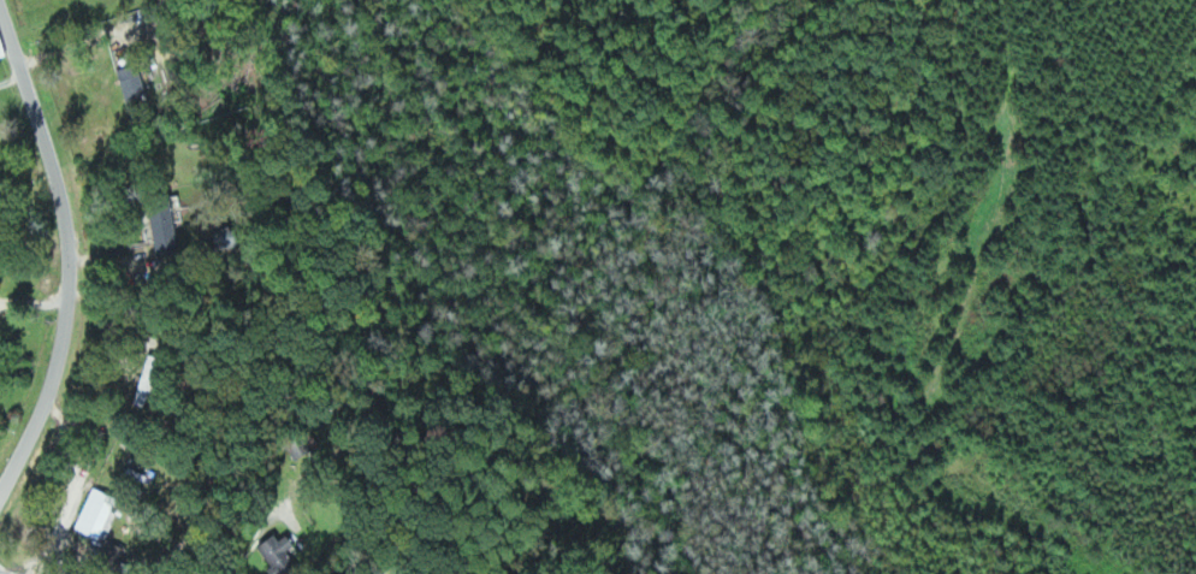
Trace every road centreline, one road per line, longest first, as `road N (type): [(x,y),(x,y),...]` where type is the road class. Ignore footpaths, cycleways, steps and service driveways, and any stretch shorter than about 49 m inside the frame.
road 1 (residential): [(0,493),(39,424),(67,314),(70,232),(0,0)]

